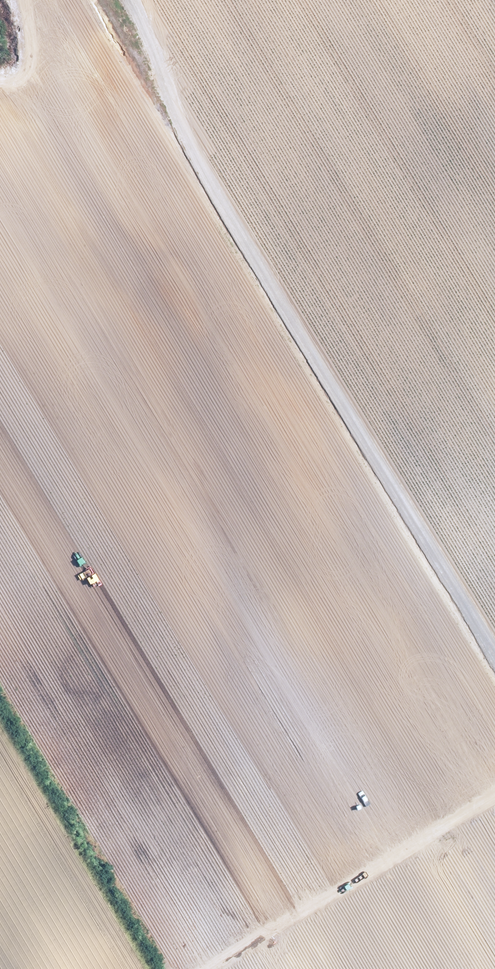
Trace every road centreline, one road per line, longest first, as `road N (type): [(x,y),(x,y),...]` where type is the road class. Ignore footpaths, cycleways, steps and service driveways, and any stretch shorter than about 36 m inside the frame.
road 1 (track): [(494,650),(198,164),(132,0)]
road 2 (track): [(229,968),(494,809)]

